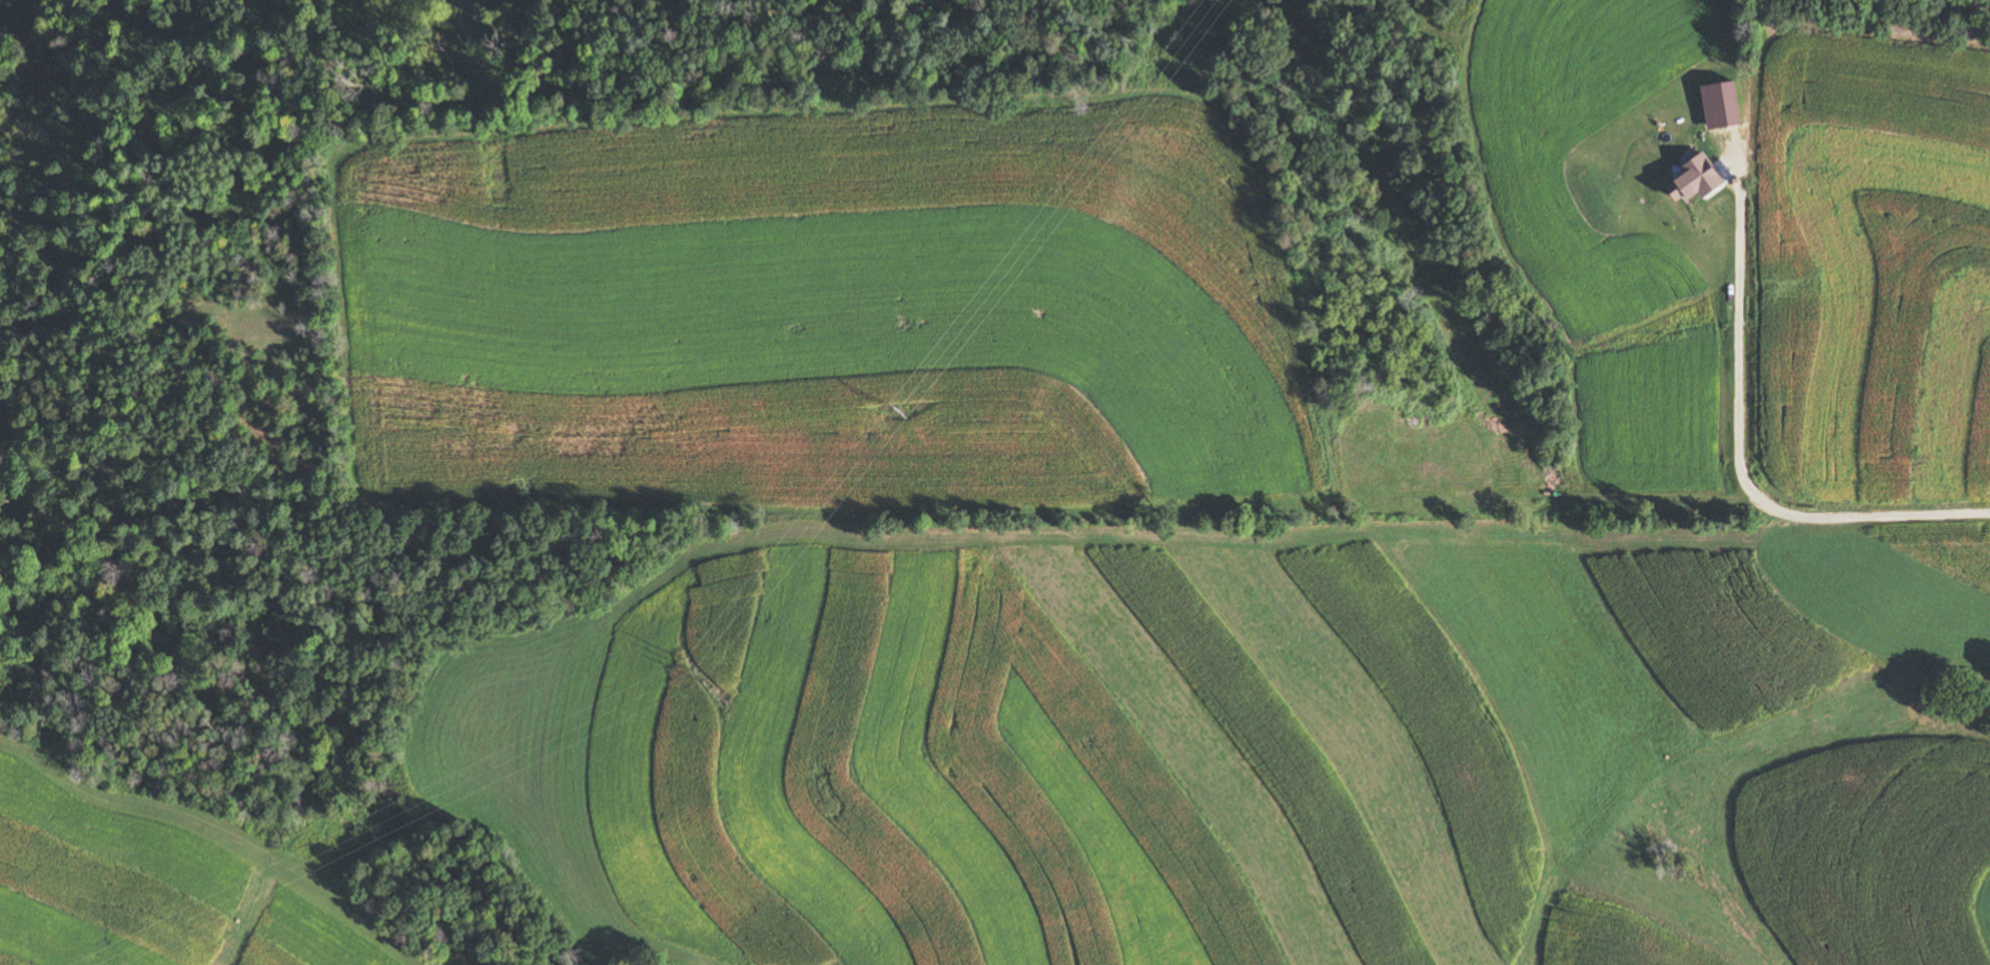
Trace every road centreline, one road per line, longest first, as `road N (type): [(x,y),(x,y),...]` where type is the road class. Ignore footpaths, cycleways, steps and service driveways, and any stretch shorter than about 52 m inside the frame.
road 1 (track): [(765,536),(1062,539),(1138,581),(1198,685),(1287,809),(1365,964)]
road 2 (residential): [(1989,520),(1778,521),(1740,483),(1741,194)]

